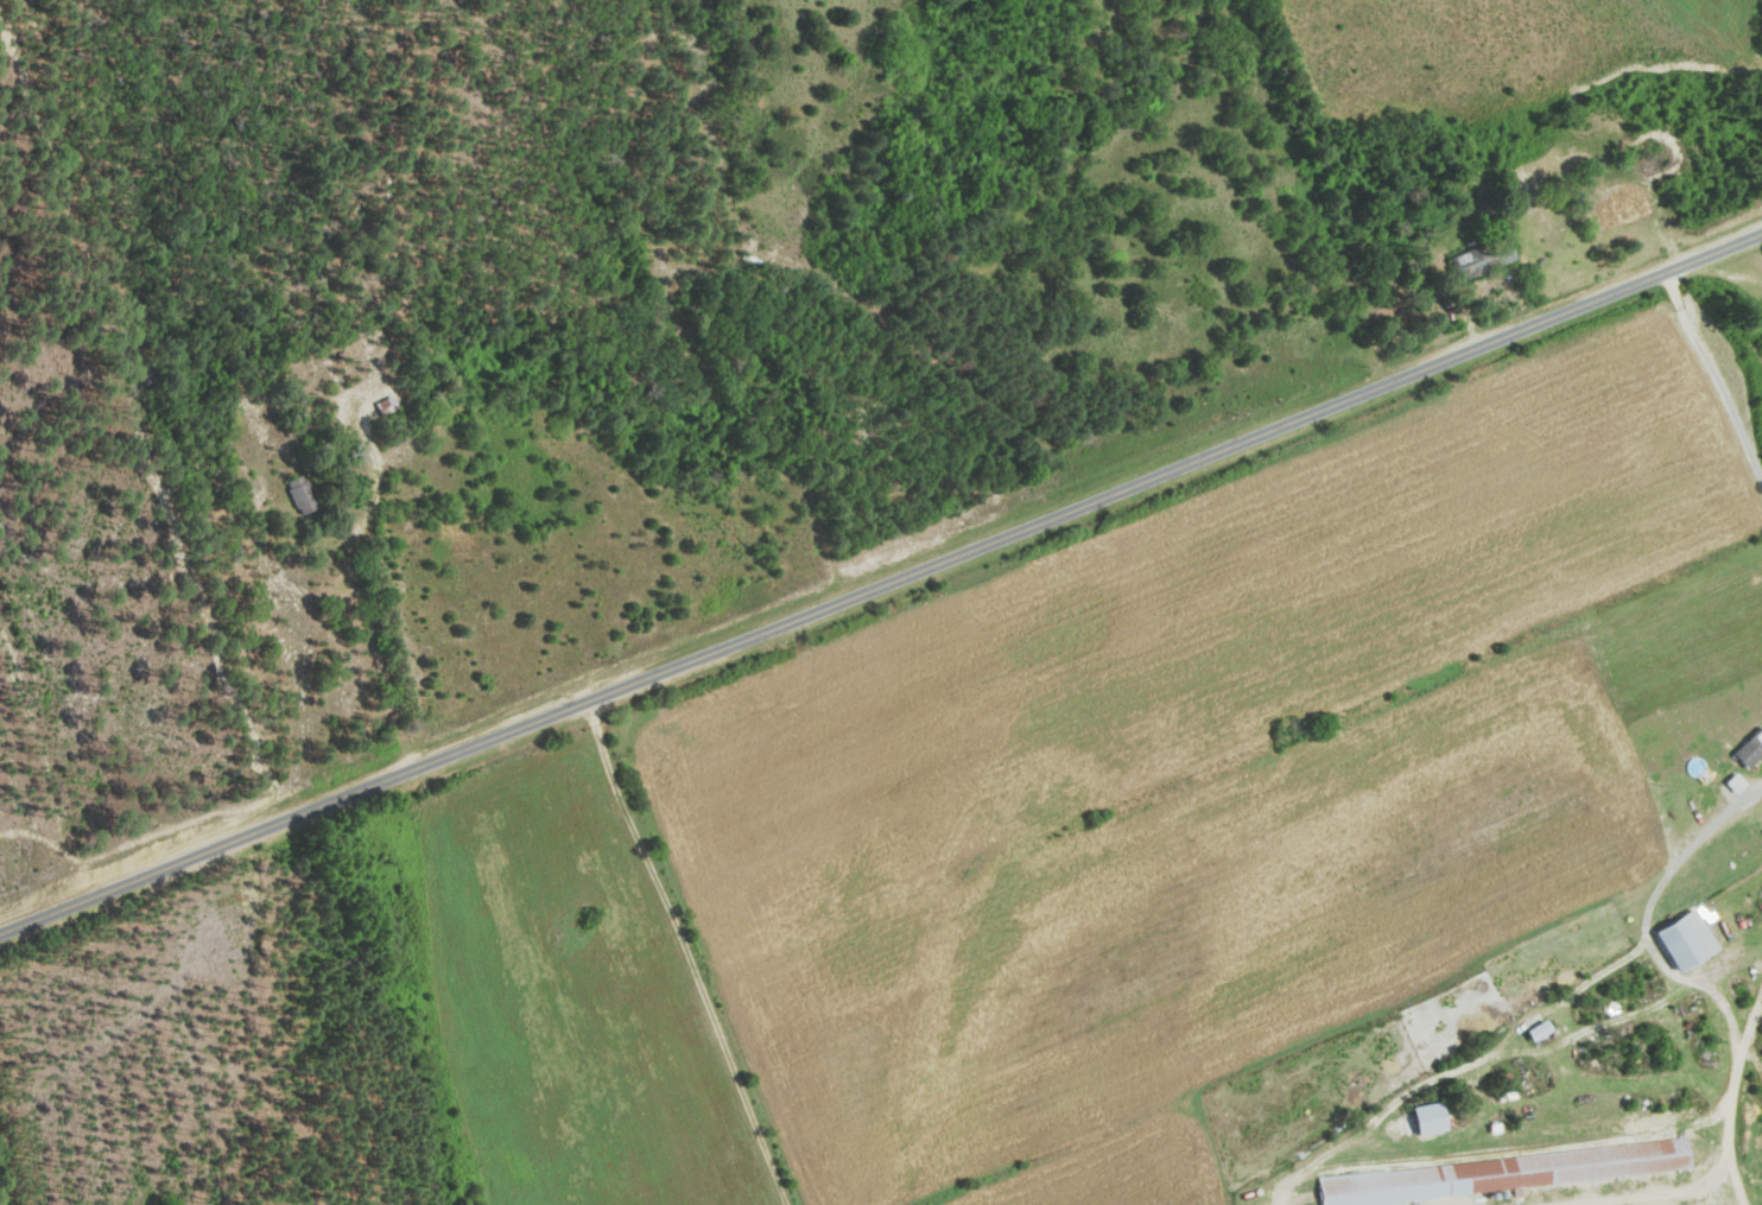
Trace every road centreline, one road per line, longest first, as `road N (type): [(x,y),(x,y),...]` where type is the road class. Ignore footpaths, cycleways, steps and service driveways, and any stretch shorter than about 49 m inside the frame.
road 1 (tertiary): [(1761,238),(0,935)]

